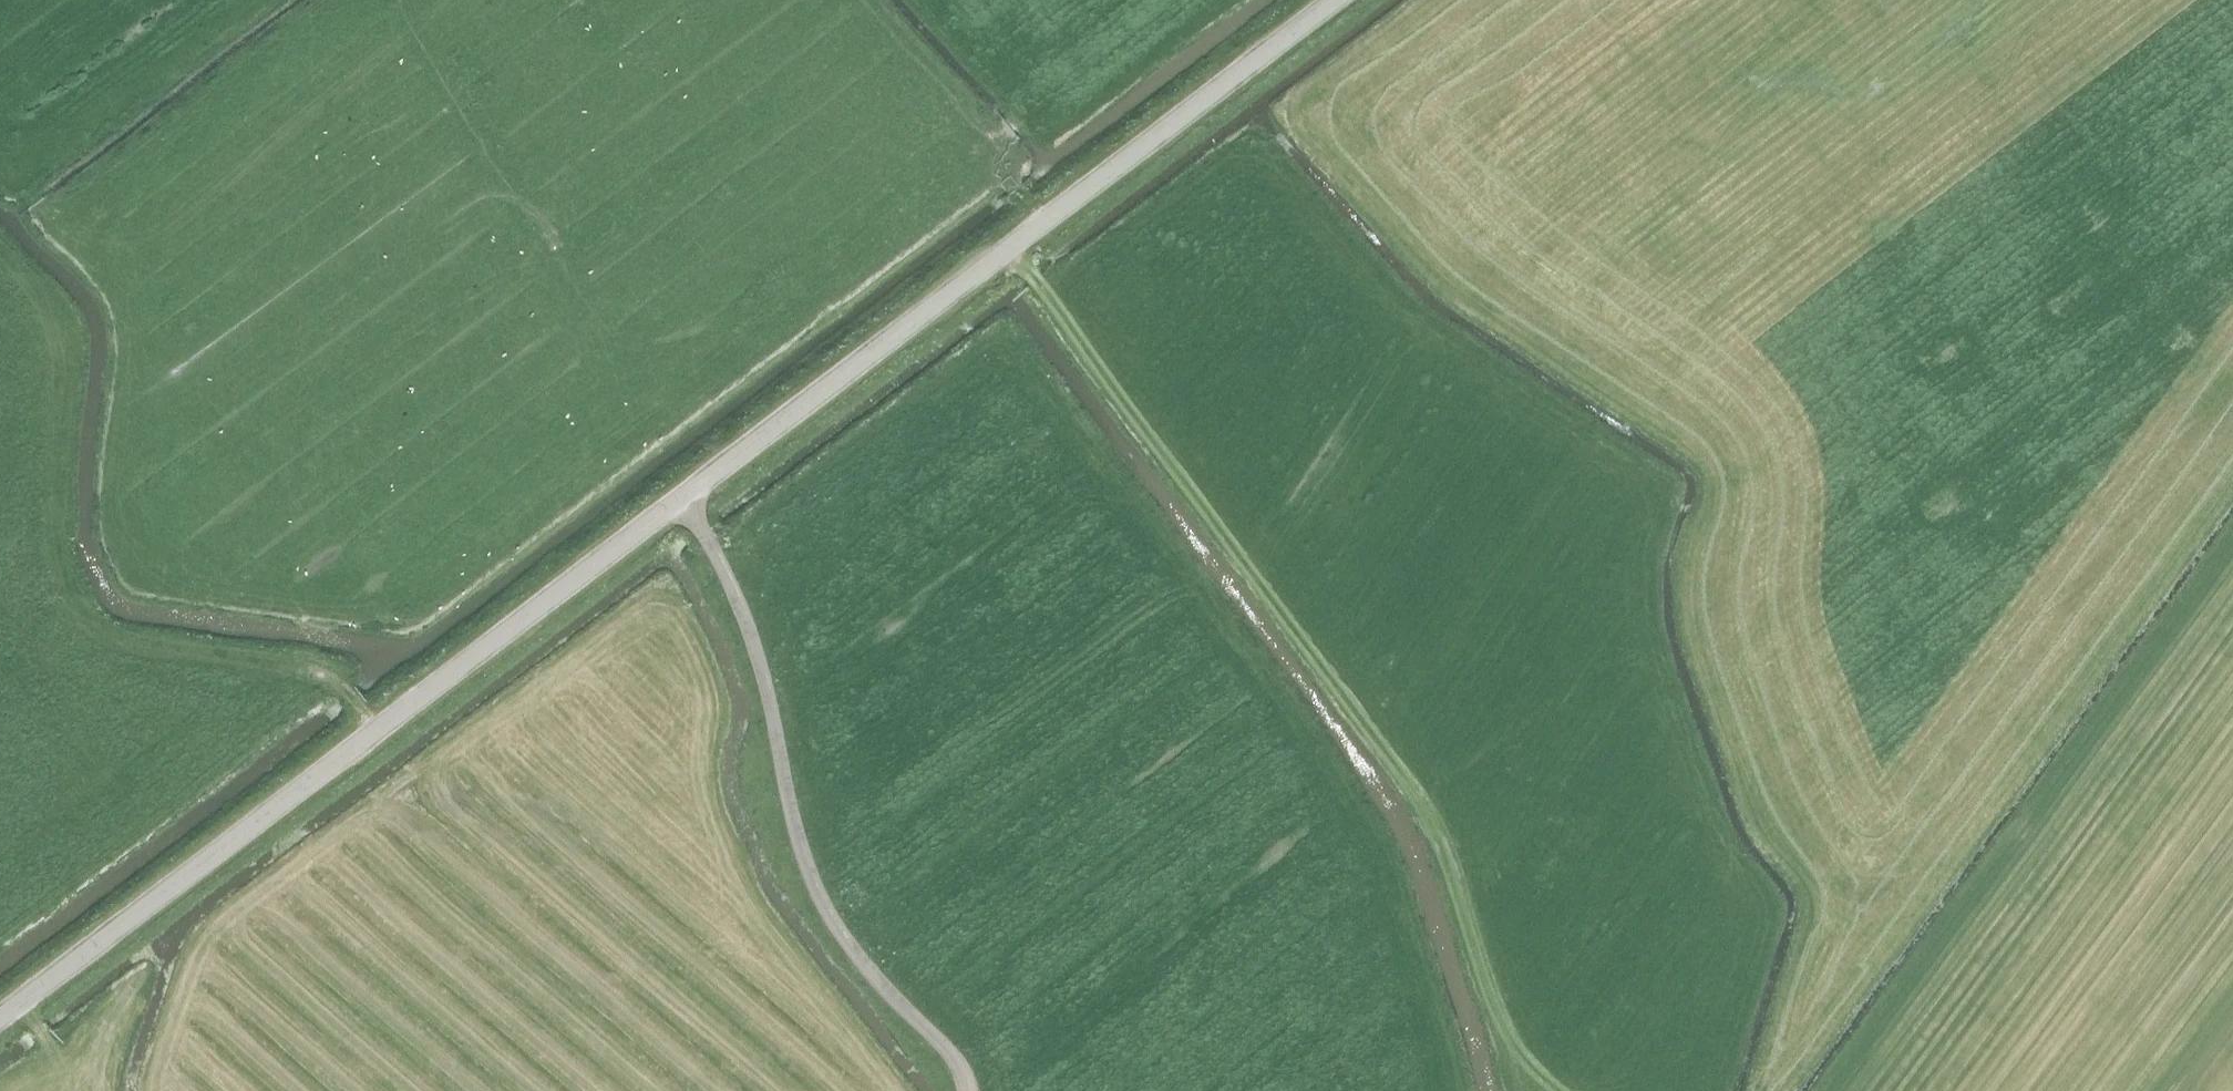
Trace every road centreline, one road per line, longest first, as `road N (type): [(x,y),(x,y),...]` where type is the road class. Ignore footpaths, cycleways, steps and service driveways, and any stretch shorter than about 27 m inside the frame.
road 1 (tertiary): [(0,1016),(1333,0)]

